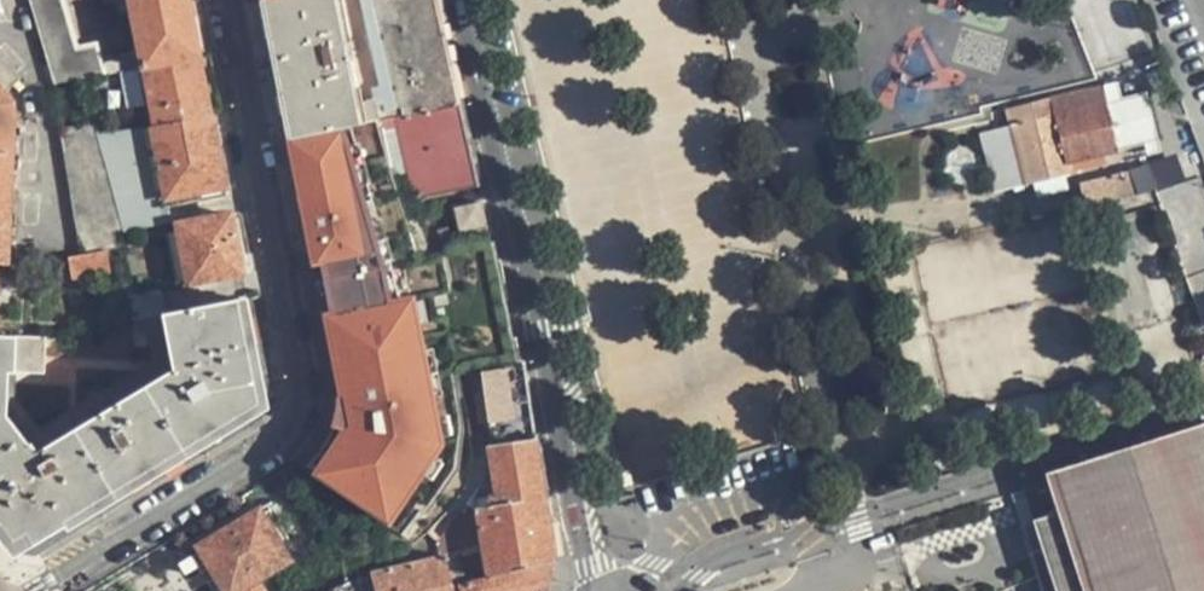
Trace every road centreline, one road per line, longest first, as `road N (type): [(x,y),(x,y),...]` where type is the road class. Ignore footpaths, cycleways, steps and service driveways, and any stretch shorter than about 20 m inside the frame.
road 1 (residential): [(36,590),(272,441),(291,420),(297,356),(234,0)]
road 2 (tertiary): [(458,0),(590,590)]

